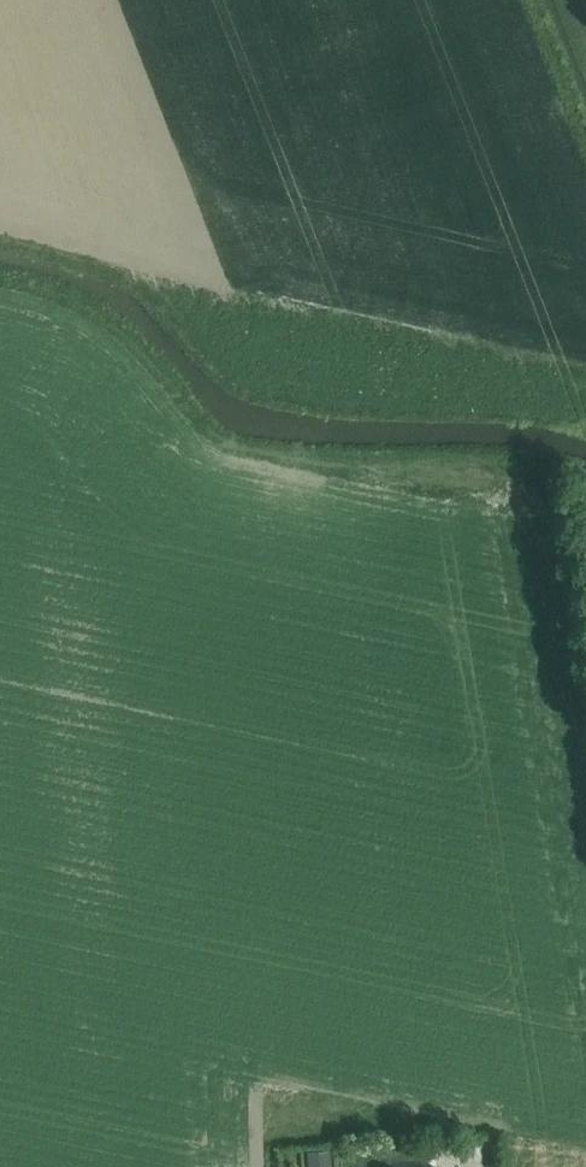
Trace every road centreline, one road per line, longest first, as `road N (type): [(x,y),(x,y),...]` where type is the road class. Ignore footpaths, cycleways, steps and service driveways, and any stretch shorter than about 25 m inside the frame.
road 1 (track): [(0,245),(585,385)]
road 2 (track): [(585,142),(530,0)]

